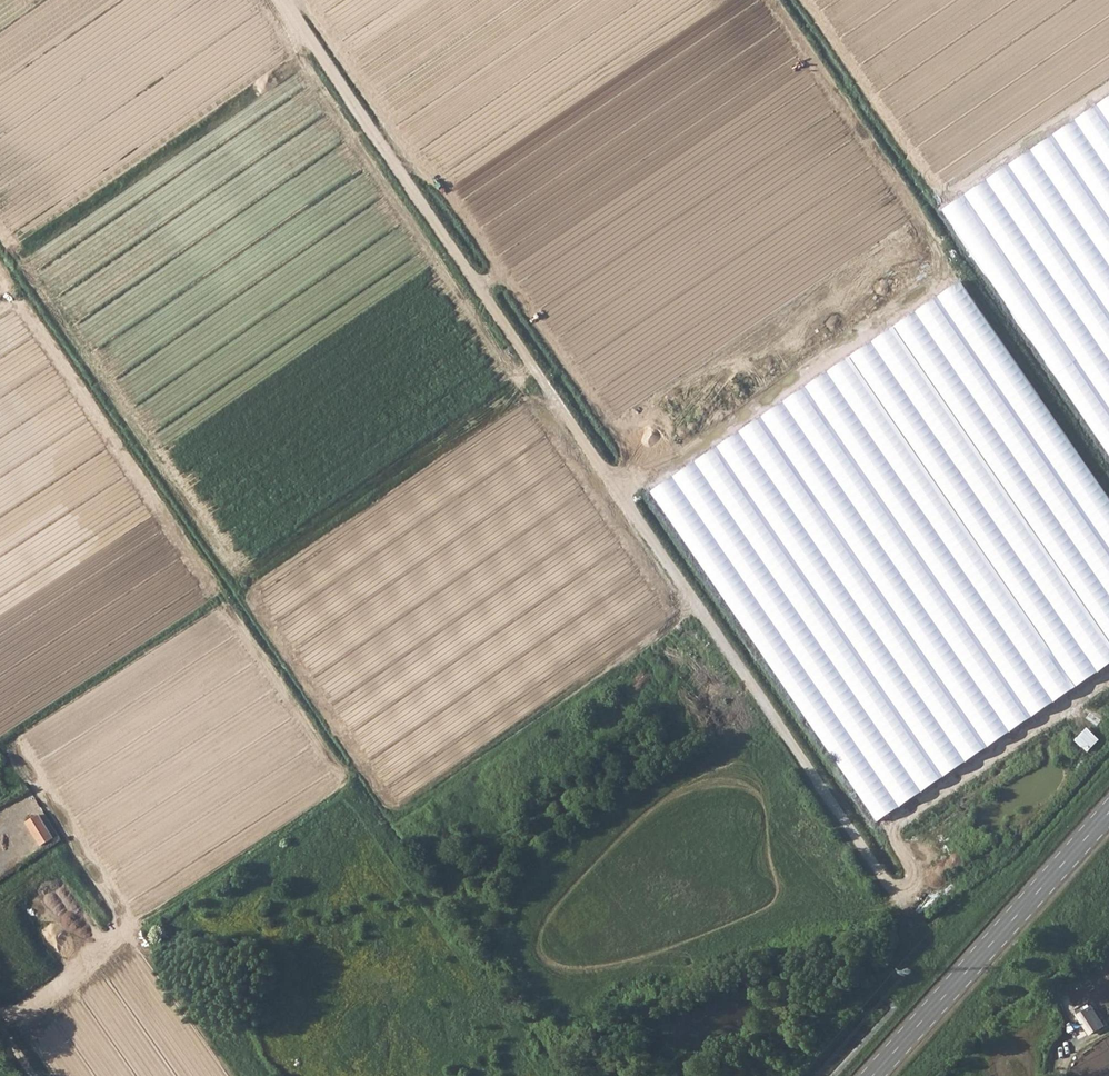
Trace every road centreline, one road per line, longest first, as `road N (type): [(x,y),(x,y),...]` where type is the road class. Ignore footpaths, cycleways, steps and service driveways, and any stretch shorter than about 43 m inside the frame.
road 1 (secondary): [(872,1075),(1108,813)]

